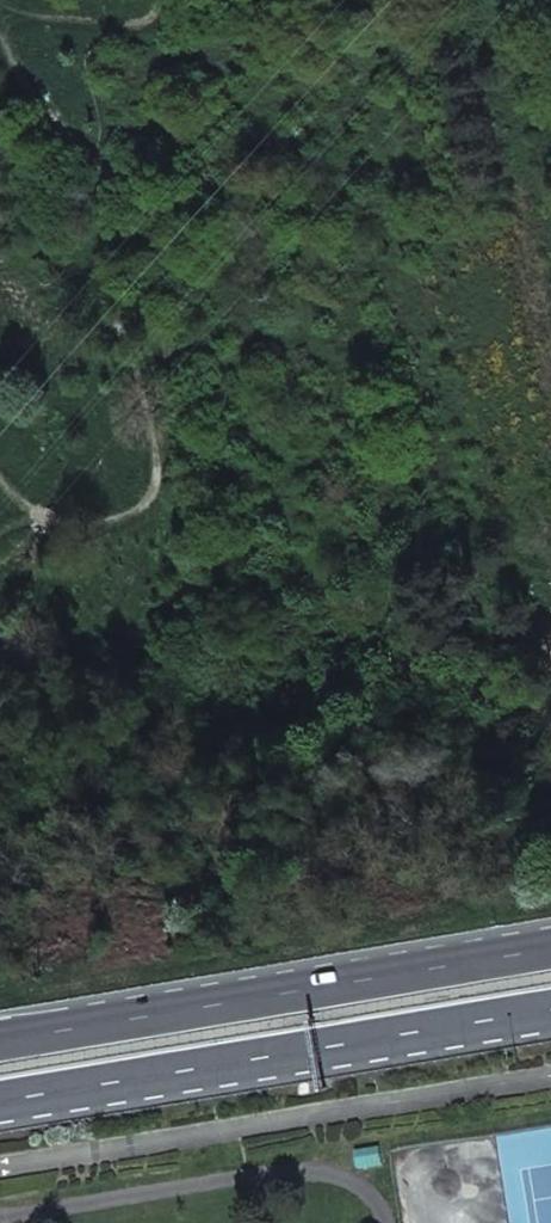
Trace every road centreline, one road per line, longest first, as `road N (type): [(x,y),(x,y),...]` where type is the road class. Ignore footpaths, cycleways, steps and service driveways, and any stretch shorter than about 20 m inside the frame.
road 1 (secondary): [(550,946),(0,1038)]
road 2 (secondary): [(0,1104),(550,1013)]

